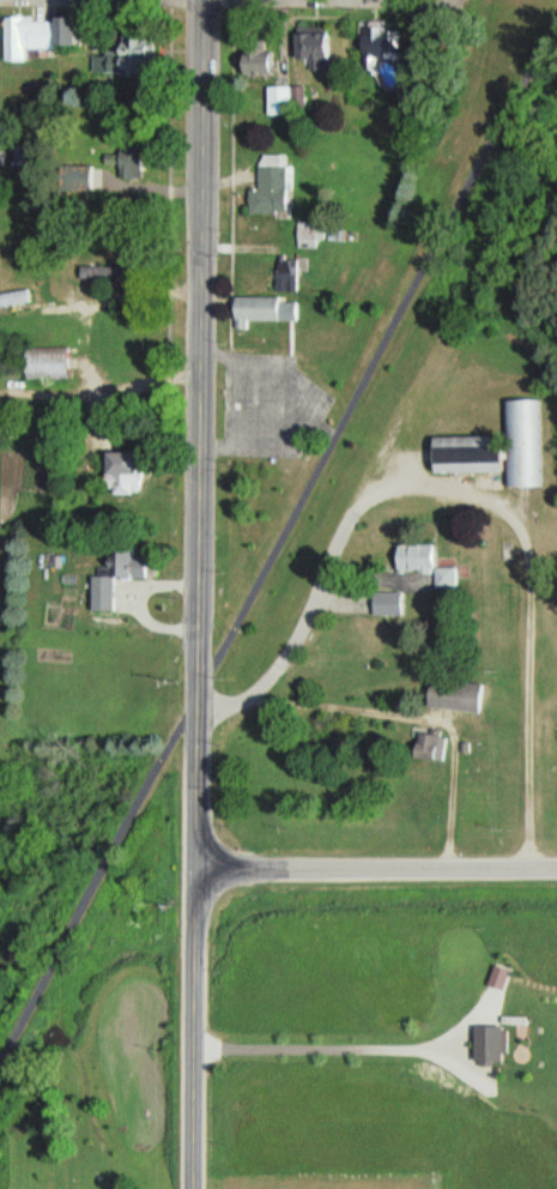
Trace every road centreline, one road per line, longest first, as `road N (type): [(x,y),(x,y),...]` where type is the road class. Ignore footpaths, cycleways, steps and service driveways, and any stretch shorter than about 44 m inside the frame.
road 1 (tertiary): [(198,873),(200,0)]
road 2 (tertiary): [(556,869),(198,873)]
road 3 (tertiary): [(195,1188),(198,873)]

